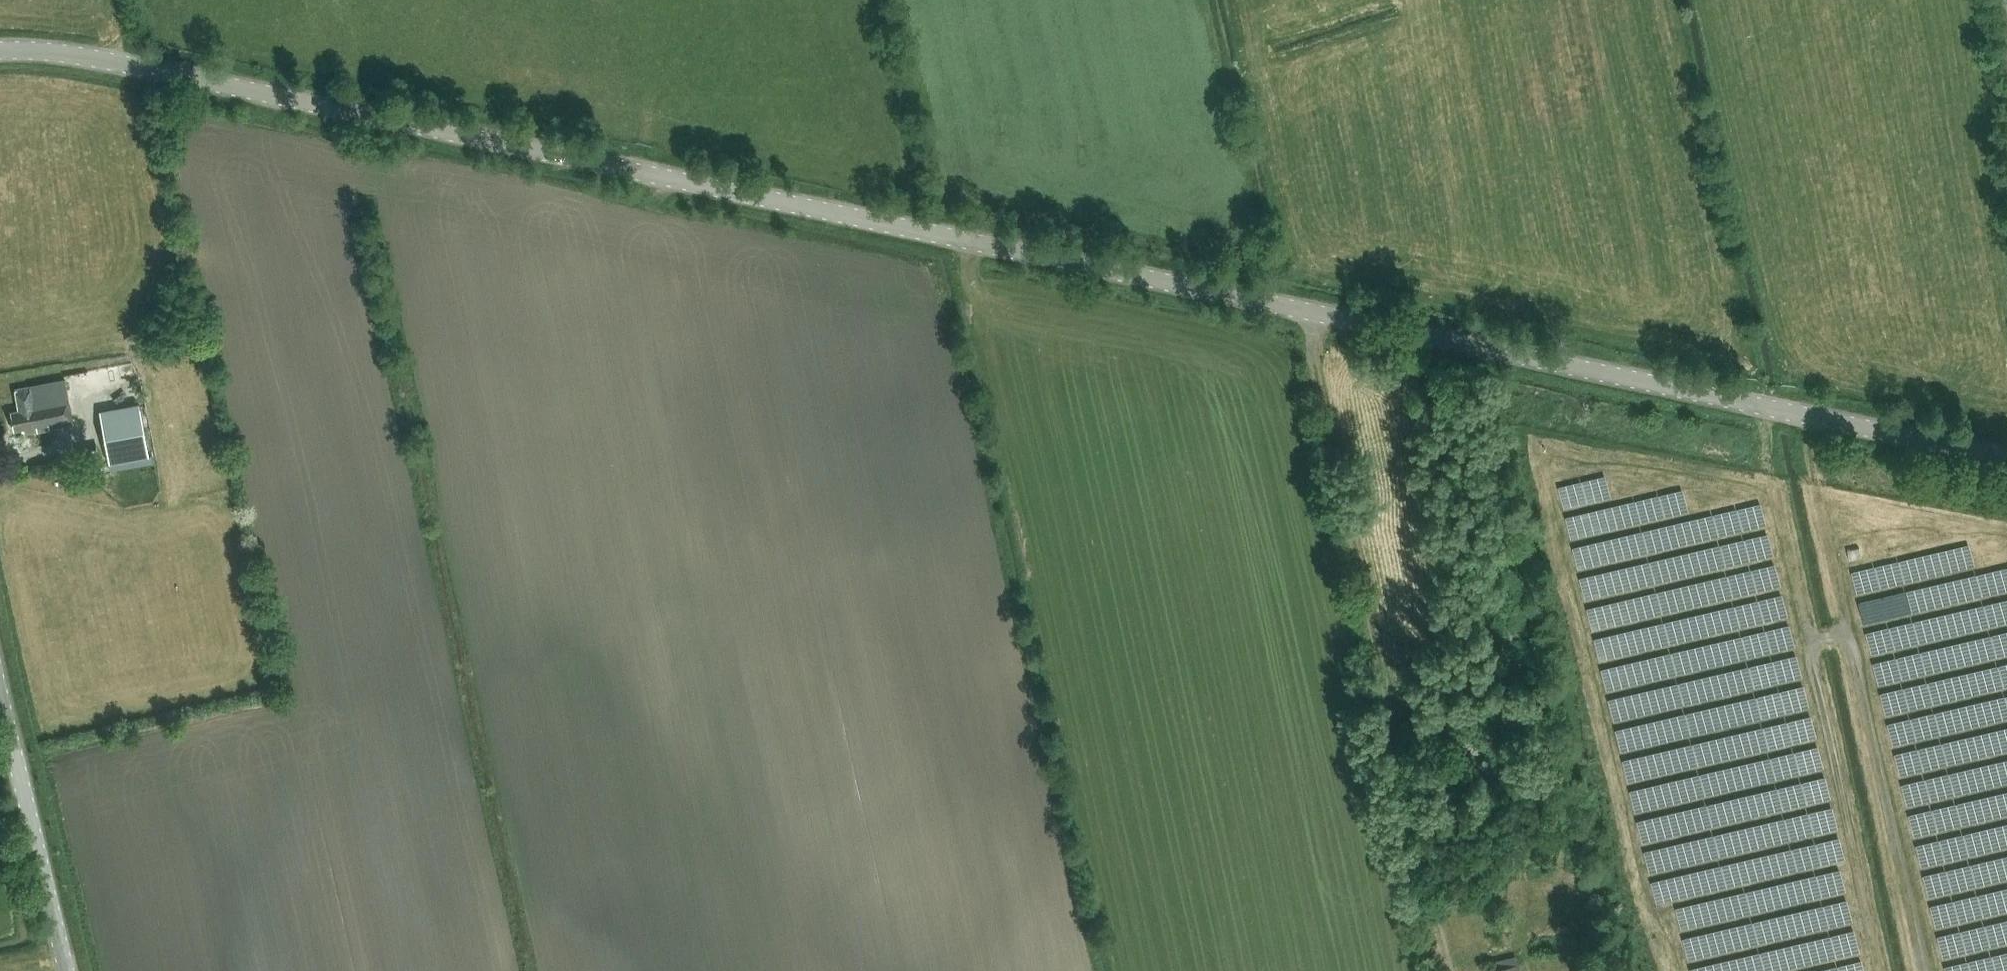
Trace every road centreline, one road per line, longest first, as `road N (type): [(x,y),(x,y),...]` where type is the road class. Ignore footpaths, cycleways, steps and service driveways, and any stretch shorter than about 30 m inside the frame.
road 1 (tertiary): [(2006,465),(100,58),(0,50)]
road 2 (track): [(1305,313),(1451,970)]
road 3 (unclassified): [(69,970),(0,662)]

